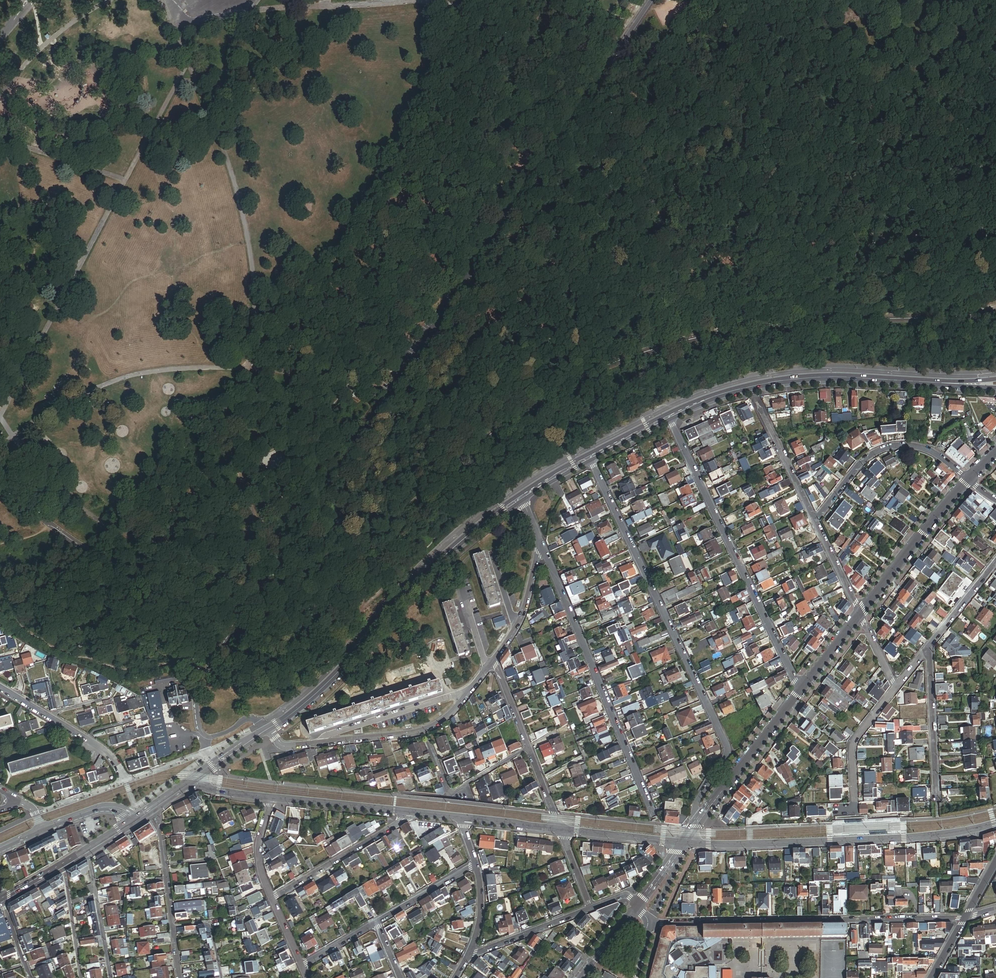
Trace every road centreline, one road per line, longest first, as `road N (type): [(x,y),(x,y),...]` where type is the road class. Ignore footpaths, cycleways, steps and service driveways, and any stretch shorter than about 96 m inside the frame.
road 1 (residential): [(589,454),(729,749),(695,804),(699,819)]
road 2 (secondary): [(520,495),(434,559),(368,638),(269,728)]
road 3 (secondary): [(995,384),(801,378),(669,415)]
road 4 (residential): [(965,919),(648,921)]
road 5 (tertiary): [(683,842),(904,838),(995,823)]
road 6 (residential): [(800,691),(669,415)]
road 7 (residential): [(654,814),(538,537)]
road 8 (residential): [(269,728),(287,747),(424,731),(446,718),(494,659)]
road 9 (residential): [(968,480),(931,452),(893,447),(853,472),(815,520)]
road 10 (tertiary): [(968,480),(860,614)]
road 11 (residential): [(180,977),(152,809)]
road 12 (tertiary): [(800,691),(699,819)]
road 13 (residential): [(271,898),(407,812)]
road 14 (residential): [(125,781),(105,751),(0,687)]
road 15 (residential): [(936,801),(928,647)]
road 16 (residential): [(428,741),(448,794),(528,747)]
road 17 (tertiary): [(272,798),(407,812)]
road 18 (residential): [(854,809),(857,738),(896,687)]
road 19 (residential): [(468,957),(591,908)]
road 20 (residential): [(494,659),(525,607),(538,537)]
road 21 (tertiary): [(560,828),(683,842)]
road 22 (residential): [(815,520),(761,411)]

